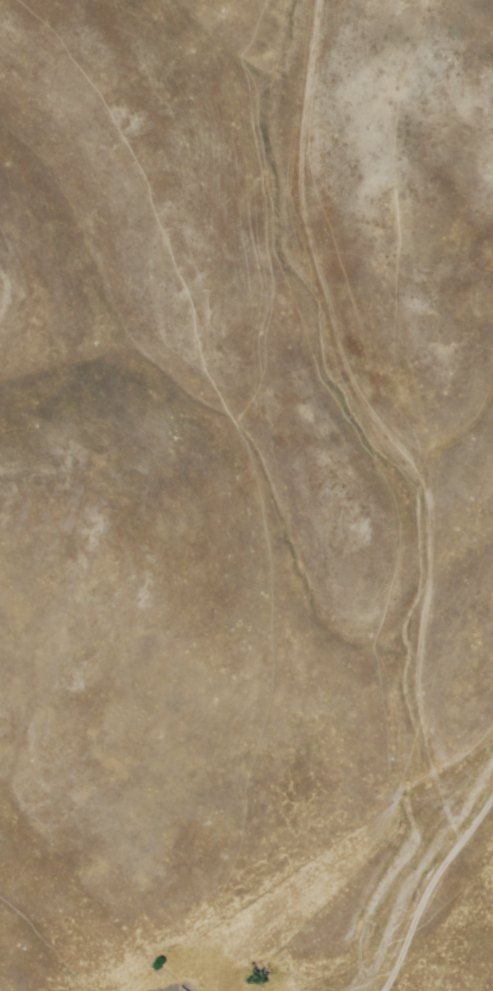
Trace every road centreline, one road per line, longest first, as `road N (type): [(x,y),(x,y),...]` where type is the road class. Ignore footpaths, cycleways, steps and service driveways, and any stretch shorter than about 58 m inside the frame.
road 1 (residential): [(384,990),(421,904),(492,800)]

